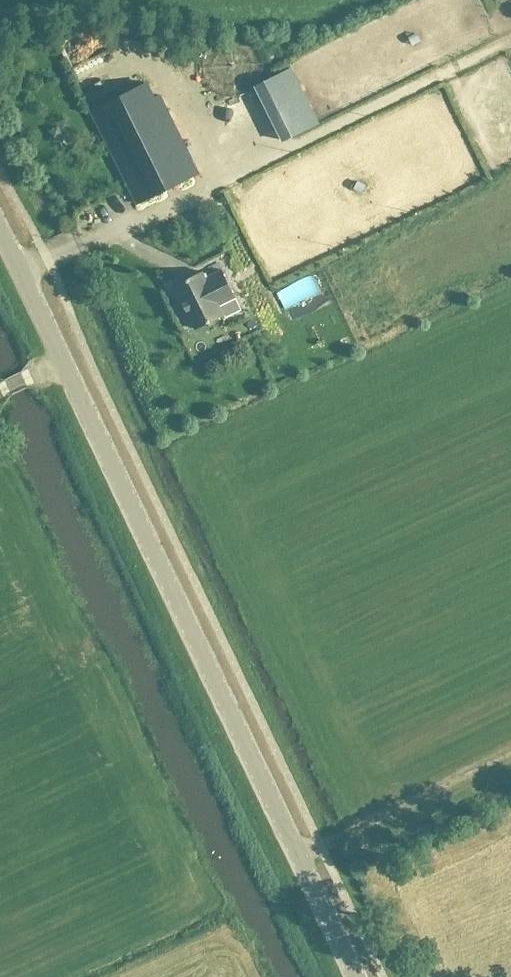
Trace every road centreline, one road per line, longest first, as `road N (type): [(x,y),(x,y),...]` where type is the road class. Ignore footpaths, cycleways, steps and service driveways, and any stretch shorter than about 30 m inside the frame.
road 1 (unclassified): [(356,976),(0,231)]

